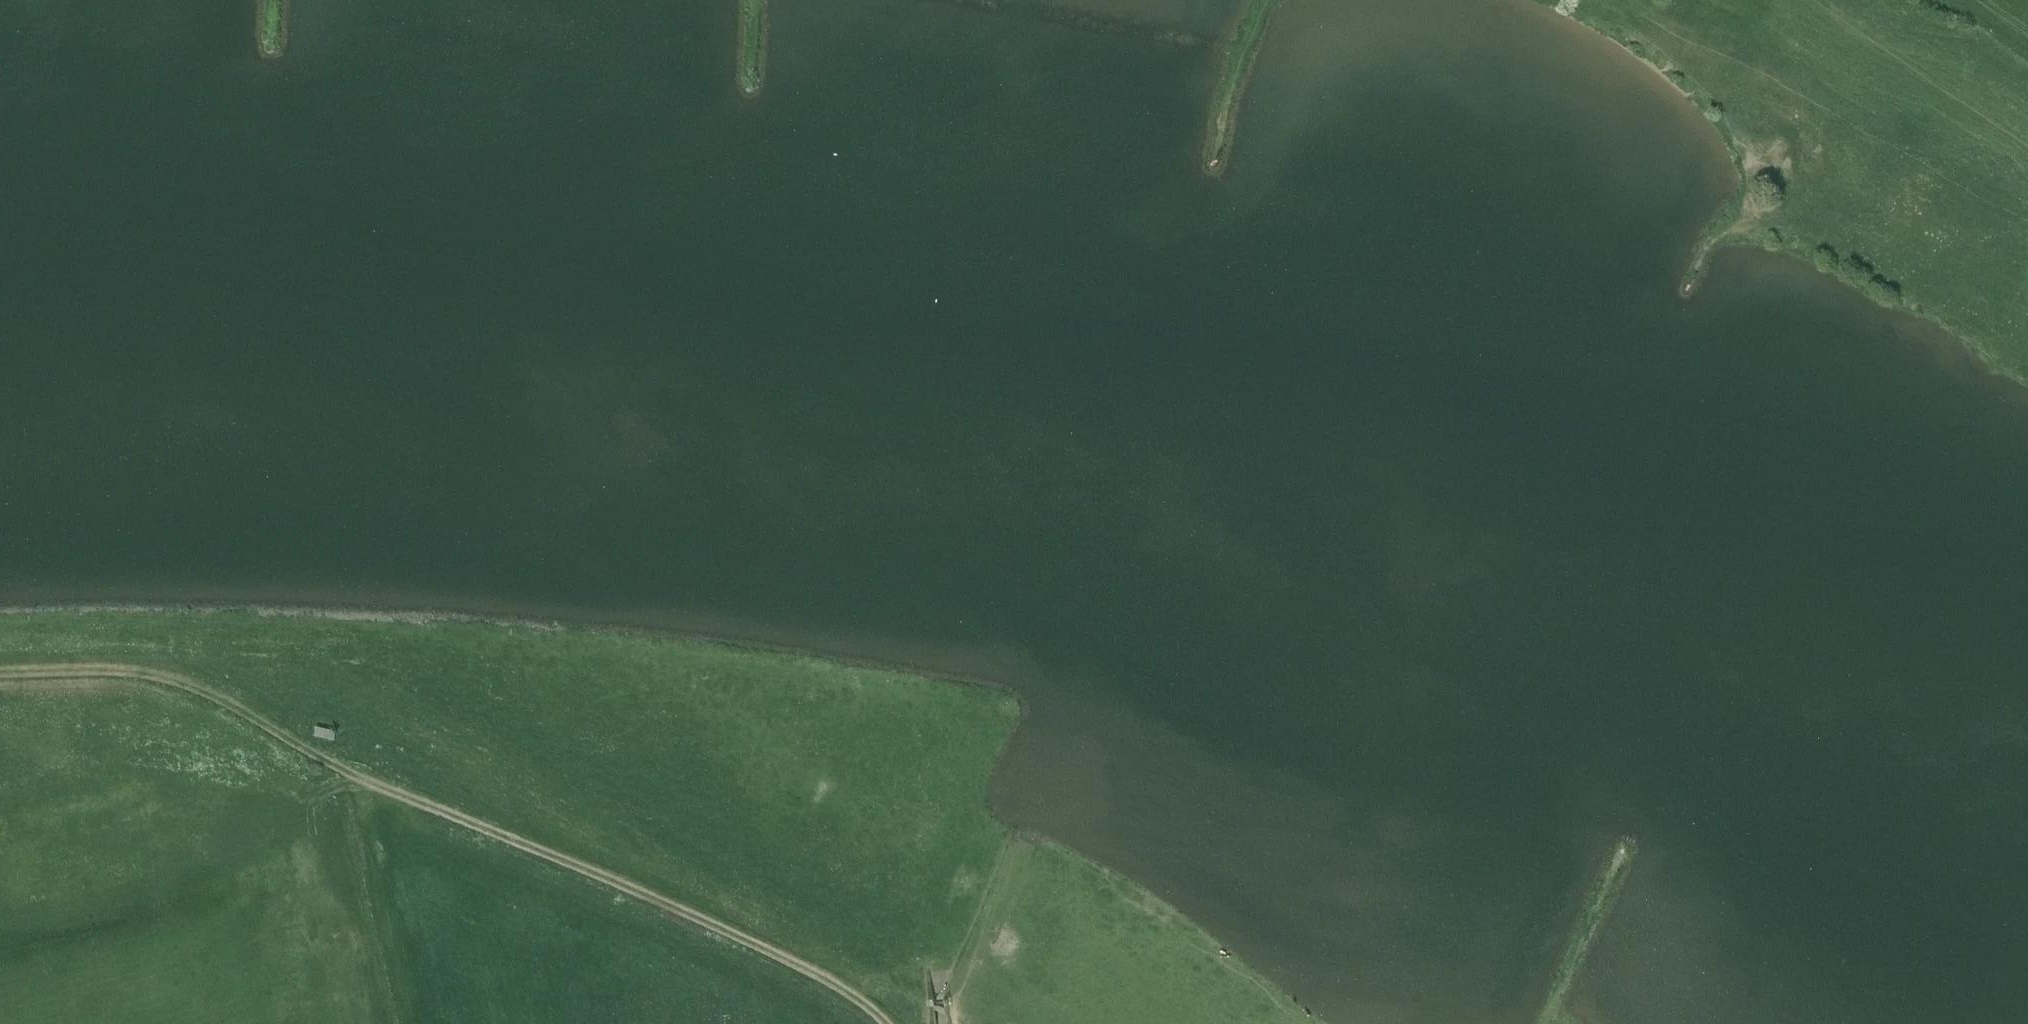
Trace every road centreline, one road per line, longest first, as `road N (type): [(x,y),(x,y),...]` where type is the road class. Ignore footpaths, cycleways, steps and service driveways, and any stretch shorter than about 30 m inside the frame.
road 1 (track): [(0,674),(143,673),(356,778),(837,988),(887,1023)]

